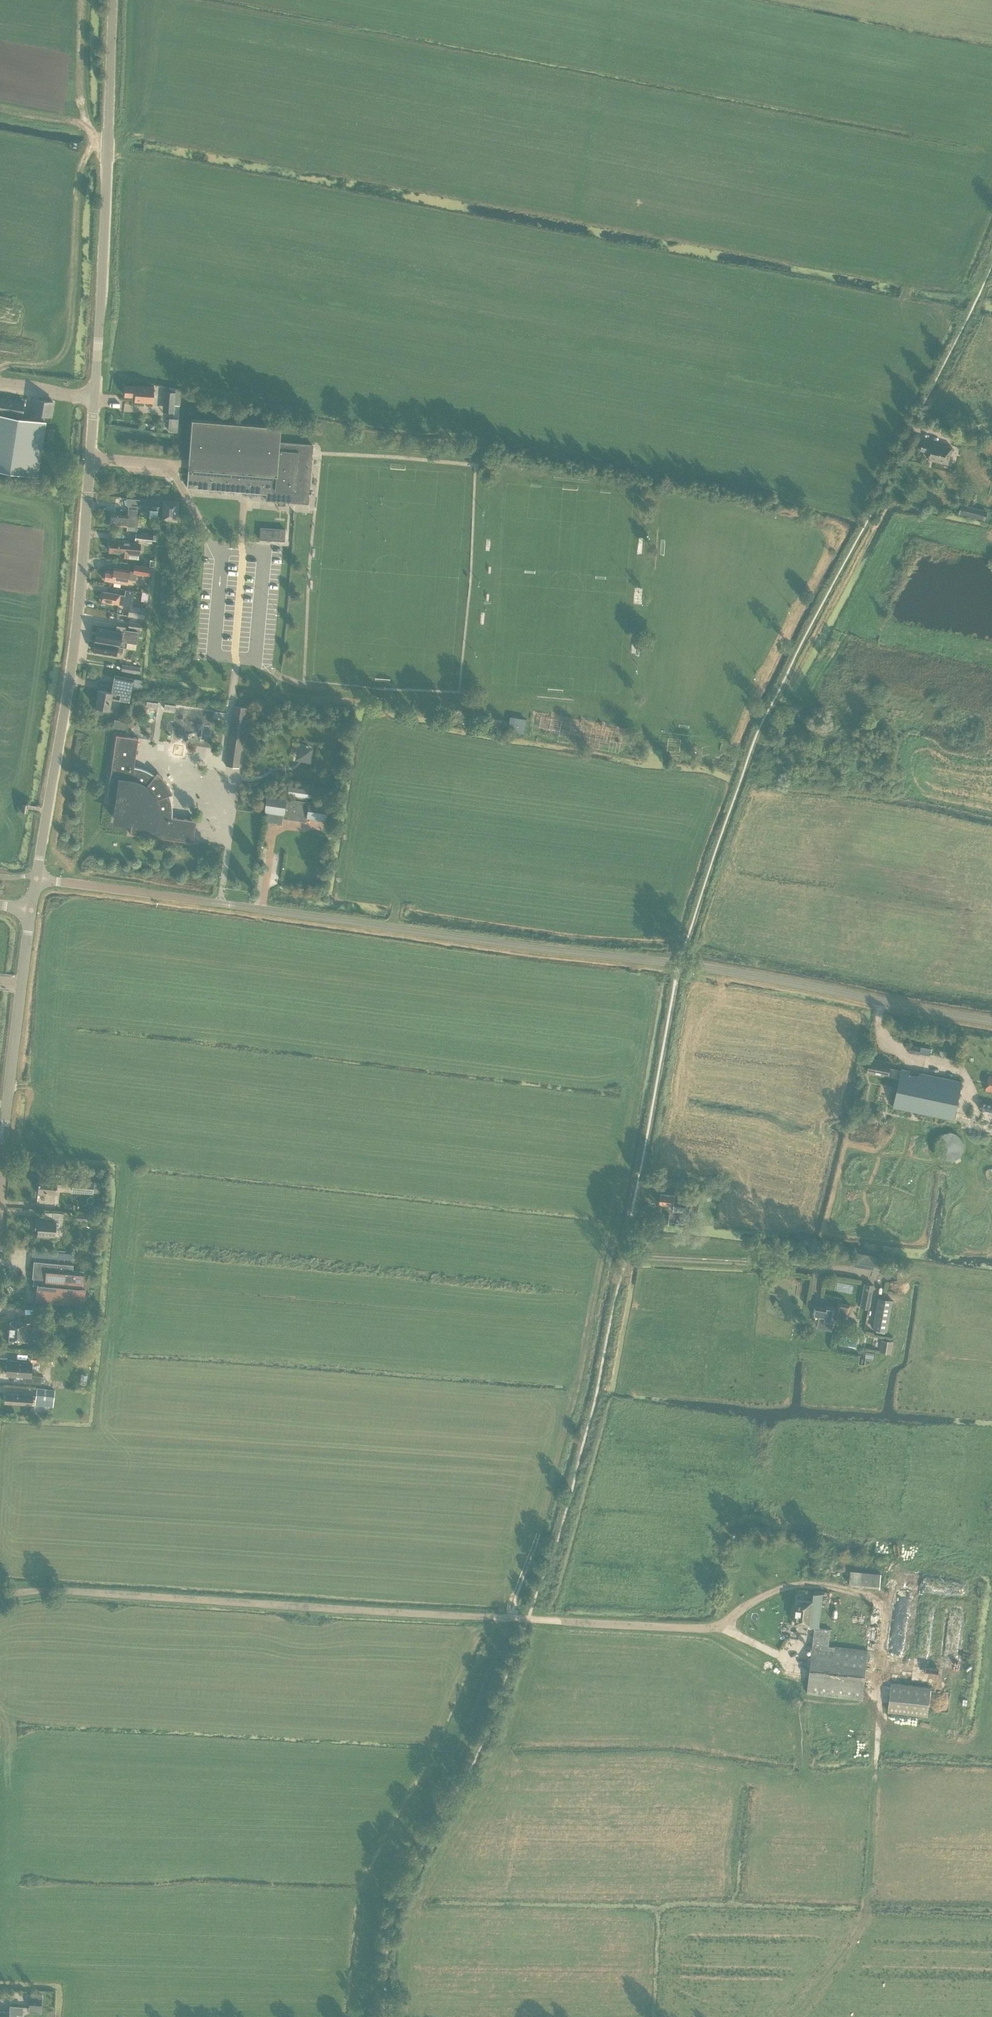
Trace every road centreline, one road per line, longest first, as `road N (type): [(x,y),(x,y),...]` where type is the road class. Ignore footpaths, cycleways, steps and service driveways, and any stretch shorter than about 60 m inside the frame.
road 1 (tertiary): [(37,876),(77,632),(113,0)]
road 2 (unclassified): [(37,876),(680,964)]
road 3 (unclassified): [(991,1020),(680,964)]
road 4 (track): [(505,1617),(460,1744),(373,1889)]
road 5 (track): [(627,1249),(680,964)]
road 6 (tertiary): [(0,1187),(31,909)]
road 7 (track): [(816,1267),(627,1249)]

